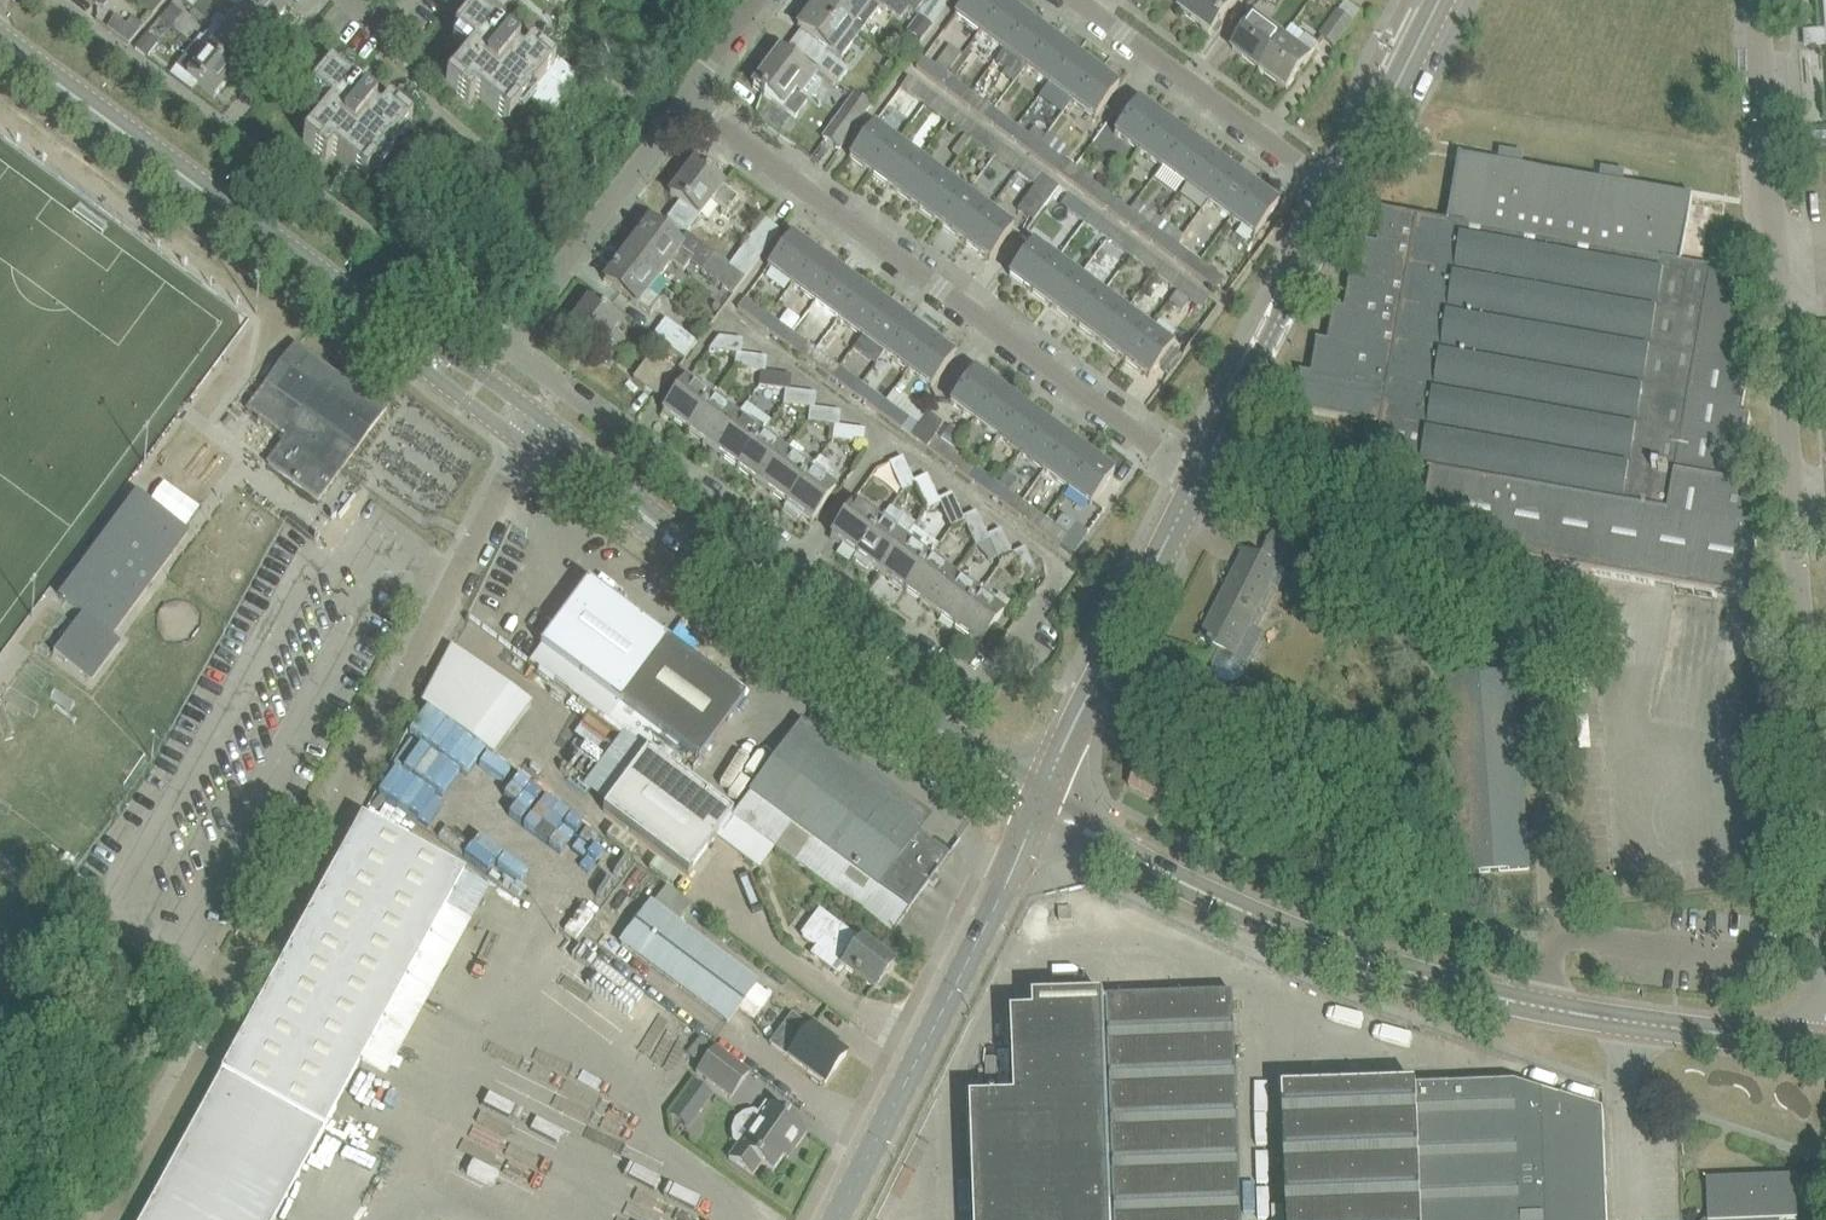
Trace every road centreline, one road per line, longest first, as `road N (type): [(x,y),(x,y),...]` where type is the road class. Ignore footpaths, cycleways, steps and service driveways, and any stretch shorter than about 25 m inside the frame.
road 1 (unclassified): [(113,1219),(532,428)]
road 2 (residential): [(973,689),(512,345),(512,332),(685,99)]
road 3 (unclassified): [(1820,849),(1756,0)]
road 4 (tertiary): [(1825,1046),(1545,1007),(1395,967),(1242,909),(1040,803)]
road 5 (tertiary): [(532,428),(0,40)]
road 6 (residential): [(1198,477),(685,99)]
road 7 (tertiary): [(1040,803),(532,428)]
road 8 (tertiary): [(836,1219),(1040,803)]
road 9 (tertiary): [(1040,803),(1198,477)]
road 10 (residential): [(1340,194),(1080,0)]
road 11 (tertiary): [(1198,477),(1340,194)]
road 12 (tertiary): [(1340,194),(1439,0)]
road 13 (residential): [(685,99),(755,0)]

